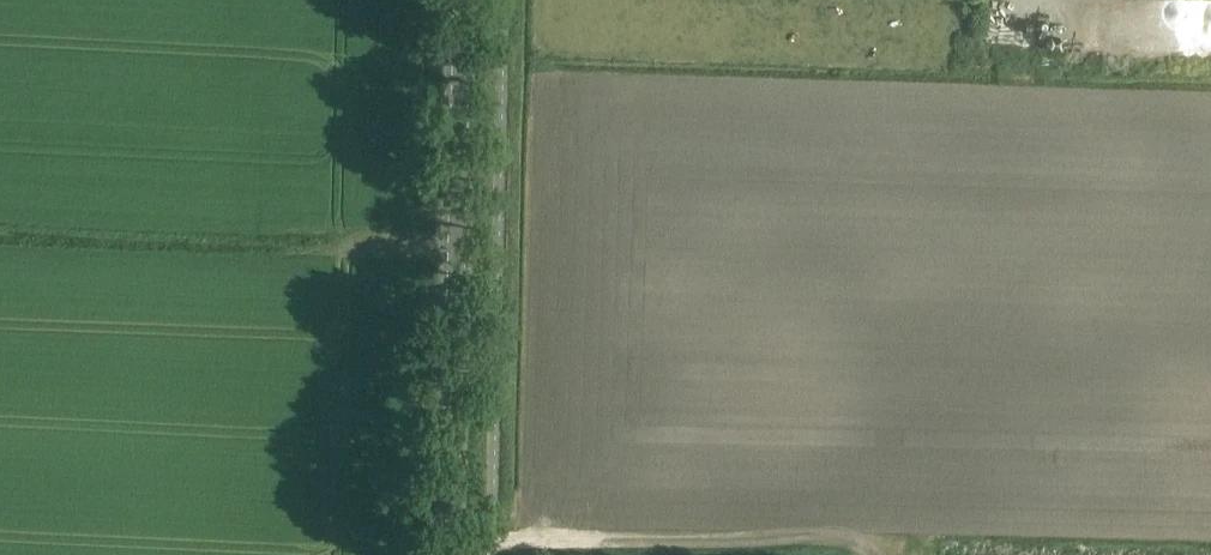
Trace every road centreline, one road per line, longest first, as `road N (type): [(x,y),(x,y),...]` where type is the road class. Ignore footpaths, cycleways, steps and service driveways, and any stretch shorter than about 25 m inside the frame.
road 1 (tertiary): [(450,554),(462,0)]
road 2 (track): [(0,233),(457,250)]

